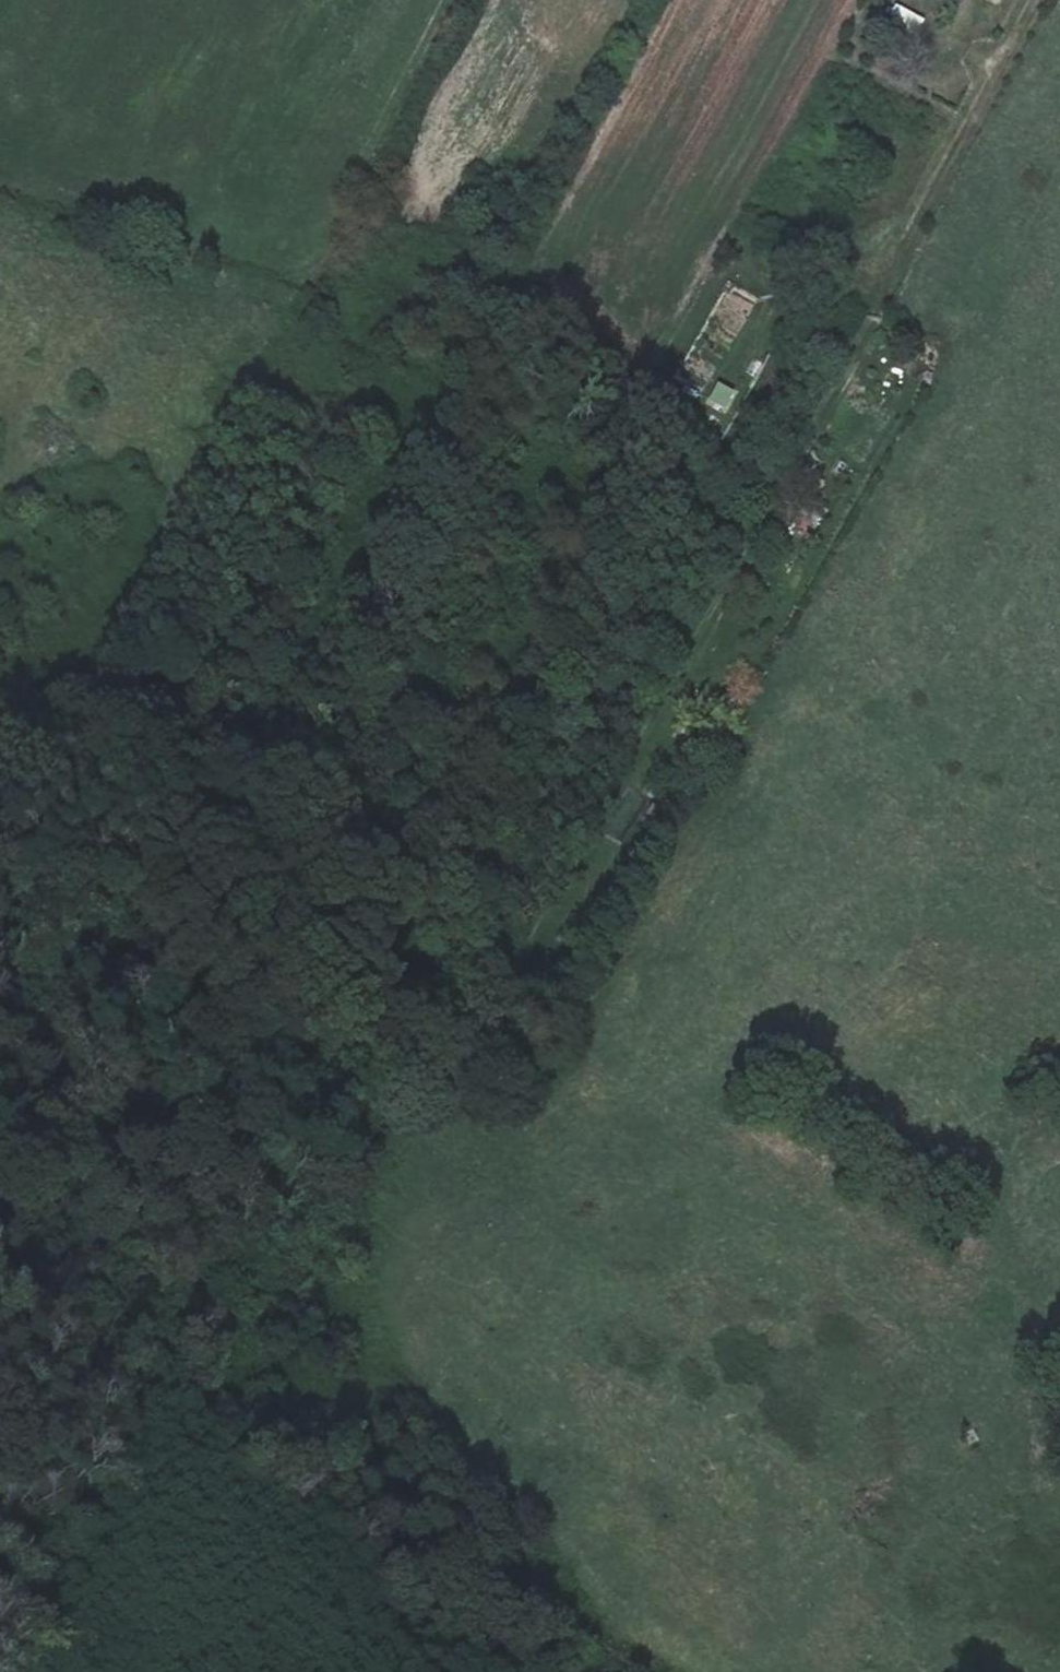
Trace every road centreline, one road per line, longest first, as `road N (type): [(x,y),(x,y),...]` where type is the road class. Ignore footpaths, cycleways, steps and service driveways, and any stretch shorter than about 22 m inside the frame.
road 1 (track): [(1047,0),(874,319)]

